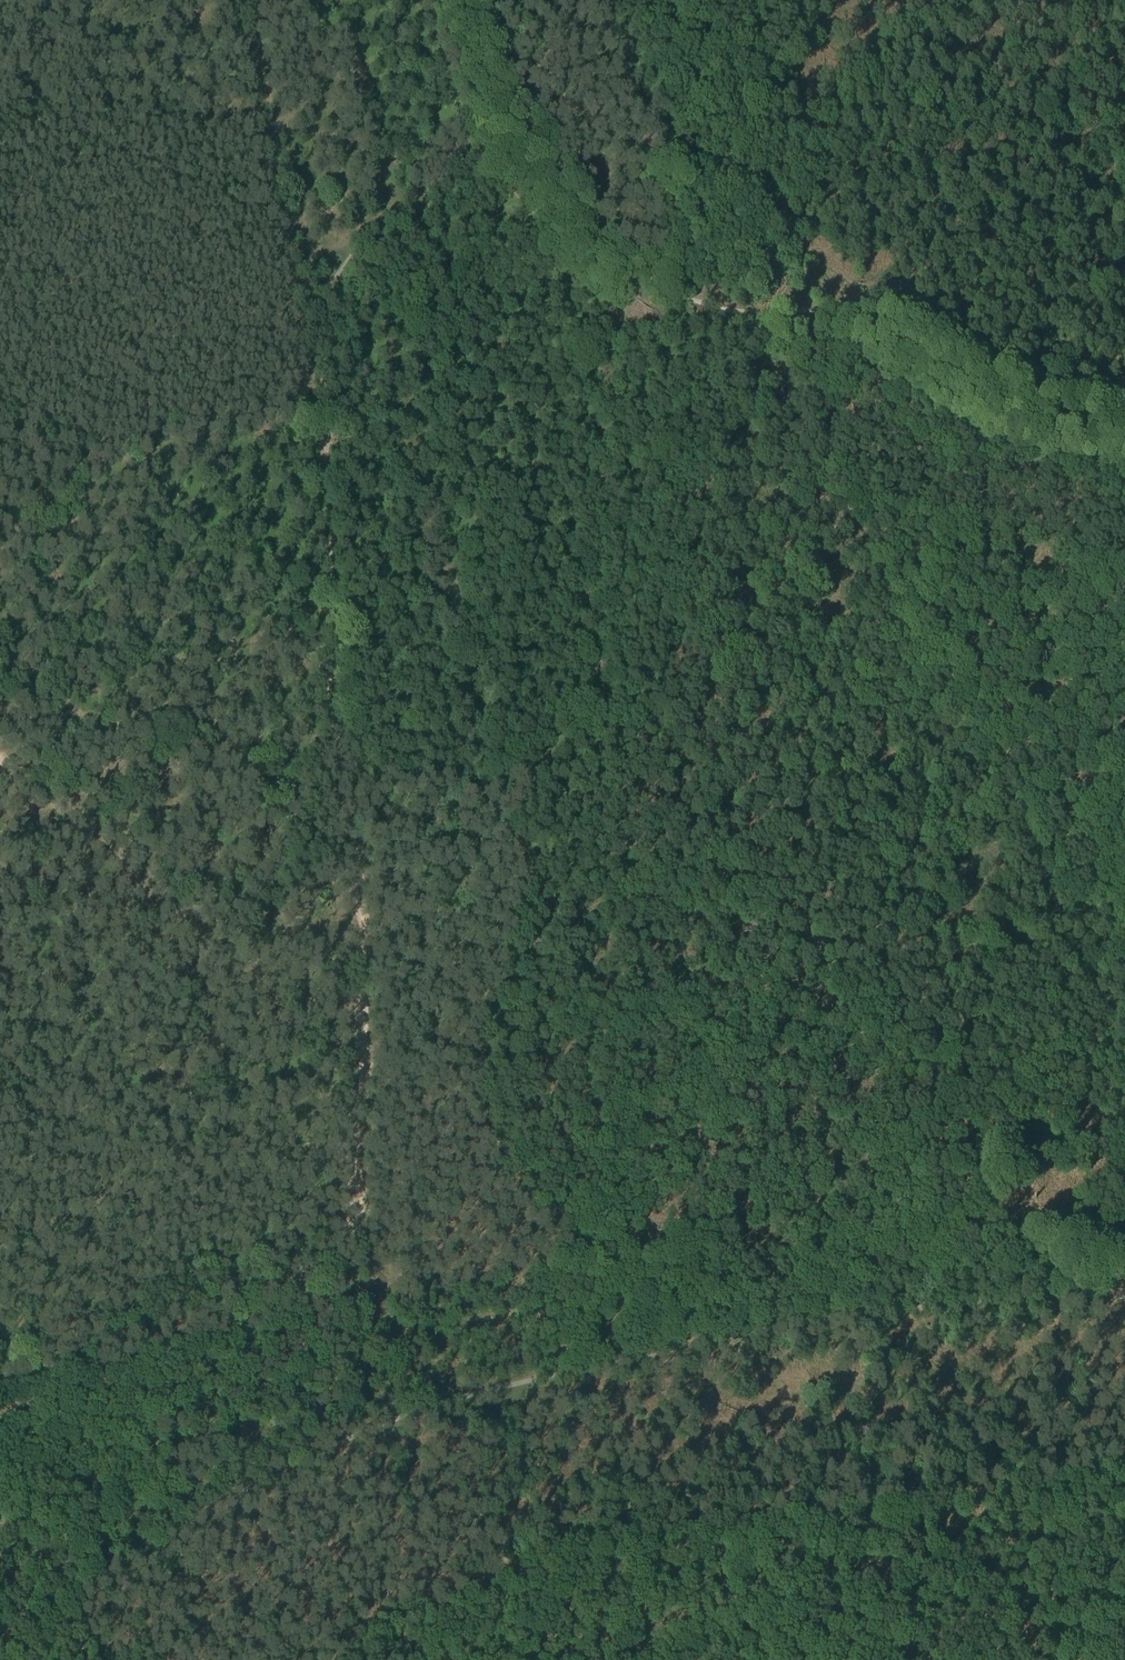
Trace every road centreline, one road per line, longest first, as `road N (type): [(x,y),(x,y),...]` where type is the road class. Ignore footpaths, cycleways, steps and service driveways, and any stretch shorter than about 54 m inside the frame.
road 1 (track): [(499,97),(595,249),(635,280),(707,305),(817,308),(881,329)]
road 2 (track): [(881,329),(765,193),(718,0)]
road 3 (track): [(881,329),(1003,402),(1070,426),(1124,431)]

